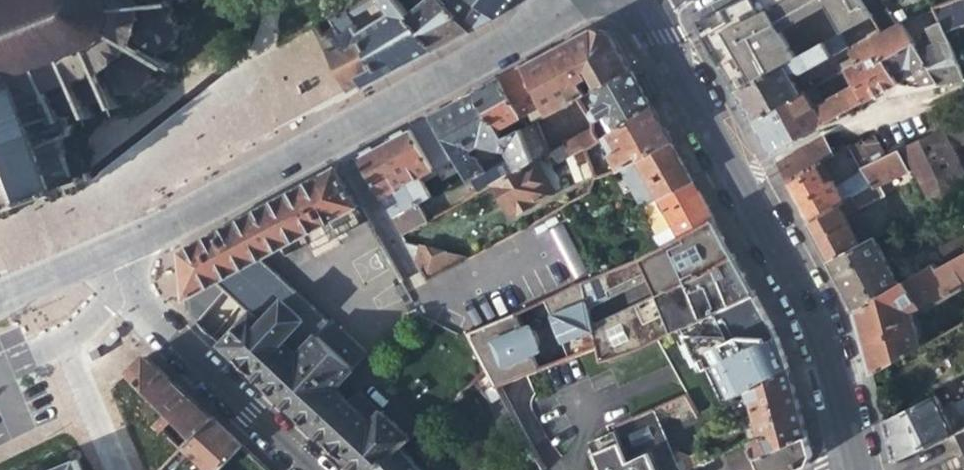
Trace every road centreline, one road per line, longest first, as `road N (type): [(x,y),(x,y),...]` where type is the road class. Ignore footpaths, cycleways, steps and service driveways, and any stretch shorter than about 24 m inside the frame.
road 1 (residential): [(642,14),(823,347),(849,460)]
road 2 (residential): [(326,131),(567,0)]
road 3 (residential): [(97,250),(146,218),(326,131)]
road 4 (residential): [(308,469),(125,289)]
road 5 (residential): [(116,469),(61,343),(125,289)]
road 6 (residential): [(326,131),(425,299)]

